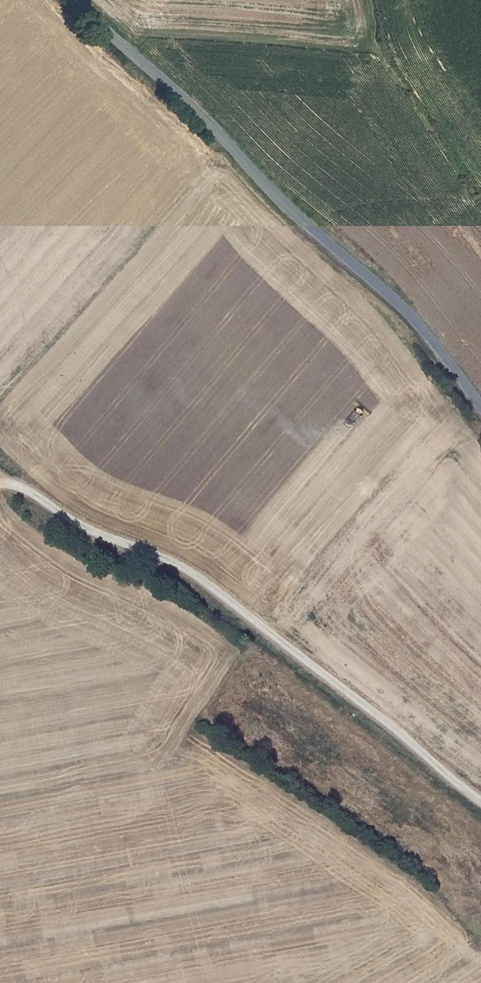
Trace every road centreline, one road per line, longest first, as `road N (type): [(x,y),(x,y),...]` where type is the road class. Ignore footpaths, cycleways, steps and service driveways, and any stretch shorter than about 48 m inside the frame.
road 1 (track): [(0,482),(72,524),(190,572),(480,798)]
road 2 (unclassified): [(480,406),(386,289),(73,0)]

